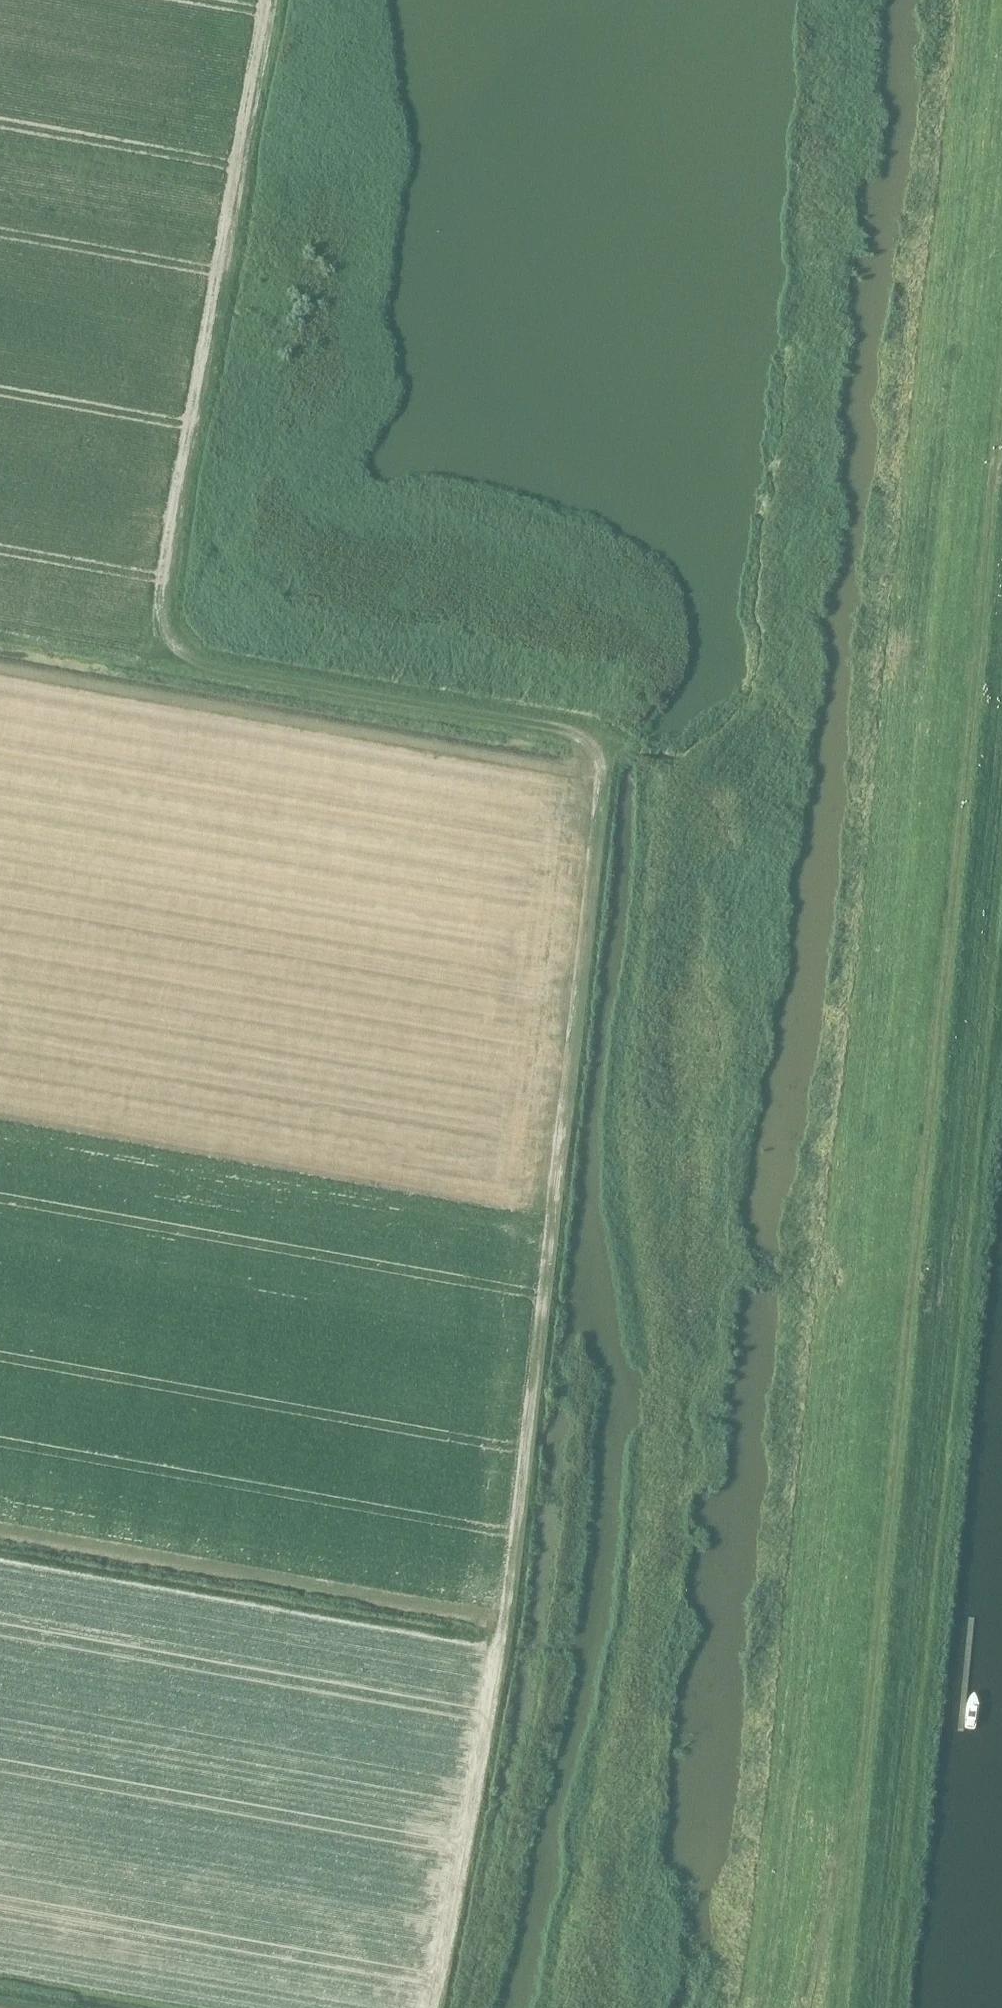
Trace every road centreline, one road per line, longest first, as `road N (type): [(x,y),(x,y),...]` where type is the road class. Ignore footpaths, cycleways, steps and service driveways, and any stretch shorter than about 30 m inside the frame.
road 1 (track): [(806,2007),(867,1732)]

